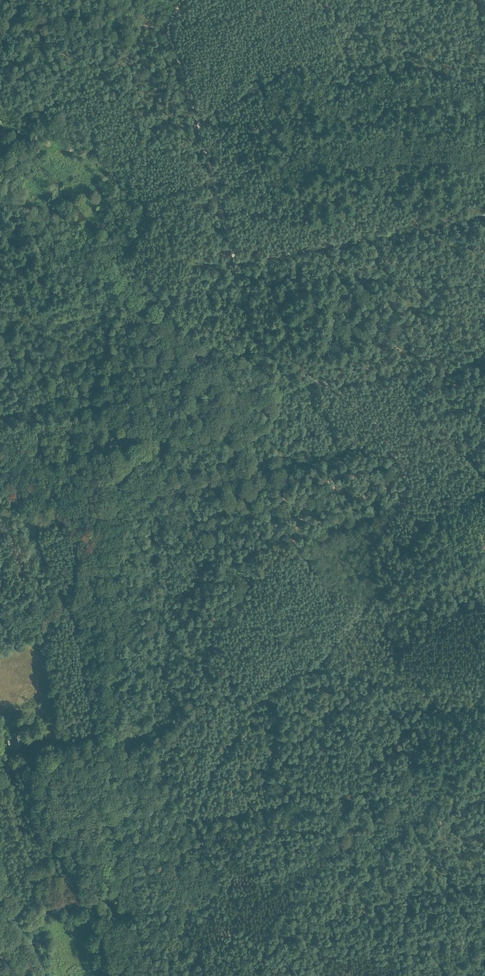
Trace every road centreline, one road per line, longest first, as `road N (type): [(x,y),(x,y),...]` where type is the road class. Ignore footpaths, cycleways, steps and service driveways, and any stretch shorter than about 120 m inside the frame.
road 1 (track): [(151,726),(201,689),(262,696),(318,664),(374,594),(375,539),(403,493),(401,467),(357,404),(276,355)]
road 2 (track): [(183,0),(168,34),(234,262)]
road 3 (track): [(183,975),(166,938),(165,868),(152,799),(129,768),(122,734)]
road 4 (track): [(234,262),(484,216)]

